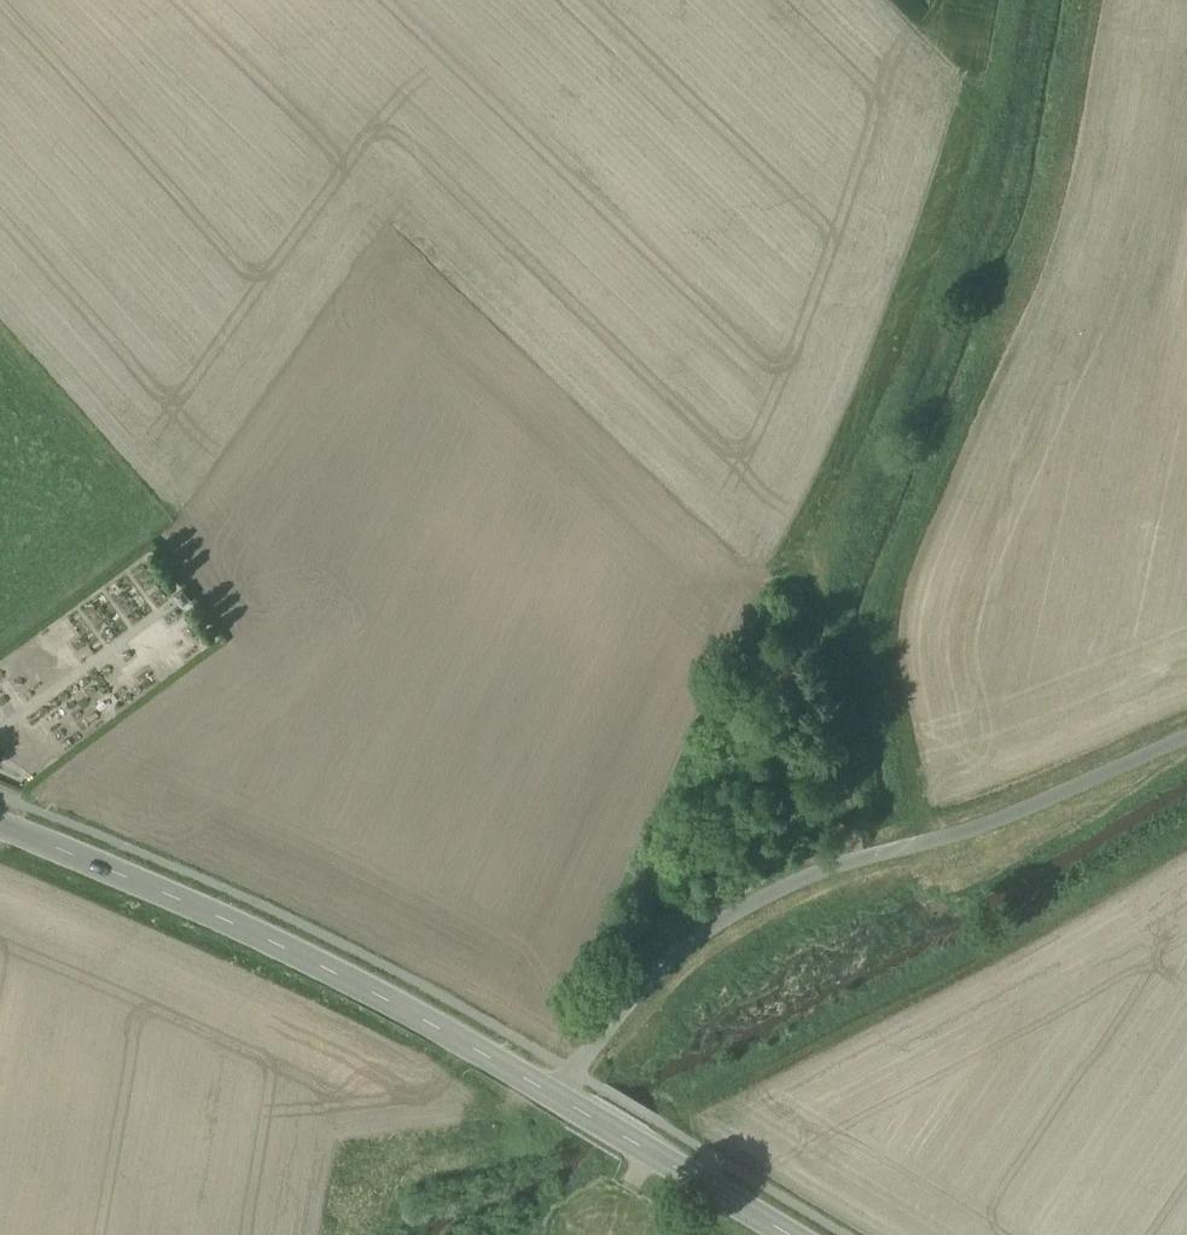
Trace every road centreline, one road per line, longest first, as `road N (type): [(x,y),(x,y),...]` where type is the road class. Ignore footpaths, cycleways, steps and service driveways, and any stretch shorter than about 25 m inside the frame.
road 1 (unclassified): [(1186,744),(957,843),(779,896),(692,950),(642,994),(569,1102)]
road 2 (secondary): [(0,826),(413,1016),(569,1102)]
road 3 (secondary): [(569,1102),(789,1234)]

